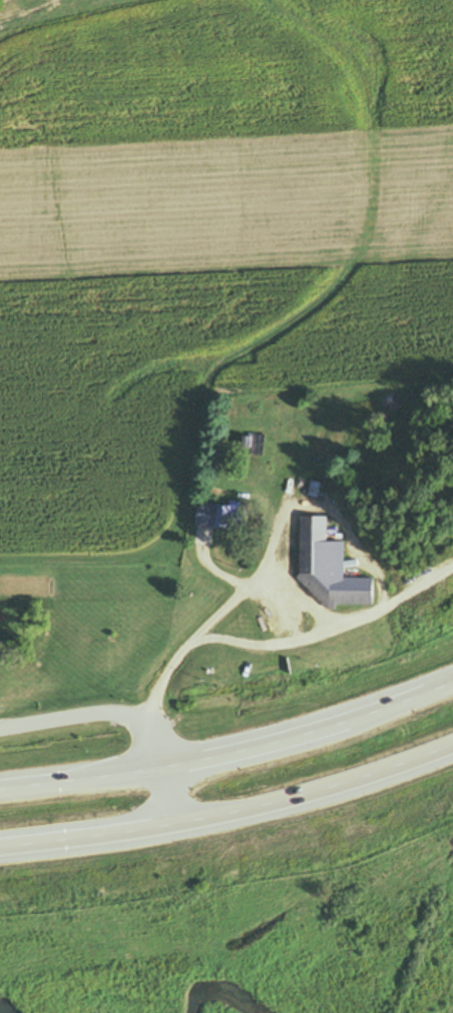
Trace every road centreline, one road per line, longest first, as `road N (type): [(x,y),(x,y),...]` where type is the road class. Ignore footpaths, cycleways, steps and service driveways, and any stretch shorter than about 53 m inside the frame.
road 1 (trunk): [(452,681),(240,752),(0,791)]
road 2 (trunk): [(0,849),(245,812),(452,745)]
road 3 (residential): [(0,727),(107,713),(144,719),(165,769),(175,825)]

